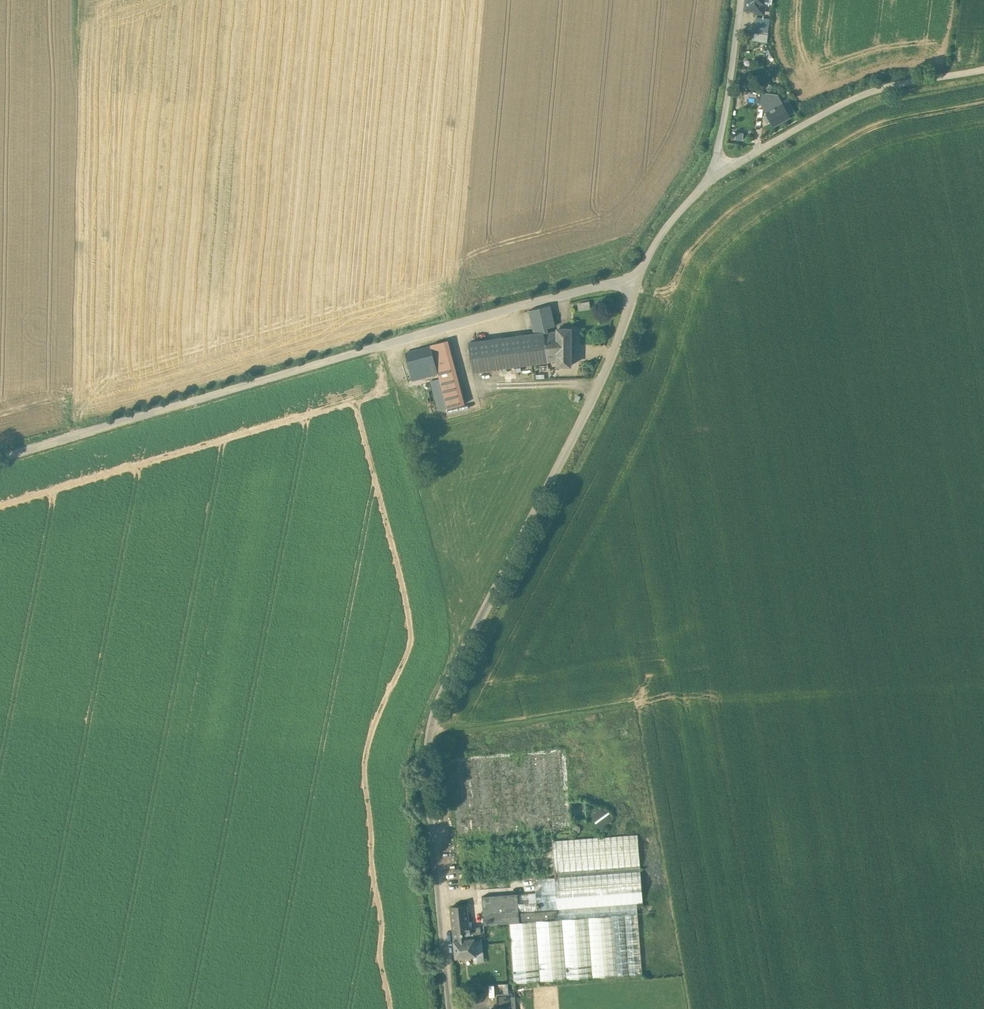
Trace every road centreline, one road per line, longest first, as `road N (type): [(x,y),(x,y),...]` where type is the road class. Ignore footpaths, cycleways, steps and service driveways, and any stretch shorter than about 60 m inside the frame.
road 1 (unclassified): [(451,1008),(428,775),(432,721),(614,350),(638,280)]
road 2 (unclassified): [(0,457),(480,317),(638,280)]
road 3 (unclassified): [(718,173),(855,95),(983,67)]
road 4 (unclassified): [(743,0),(718,173)]
road 5 (unclassified): [(638,280),(667,225),(718,173)]

